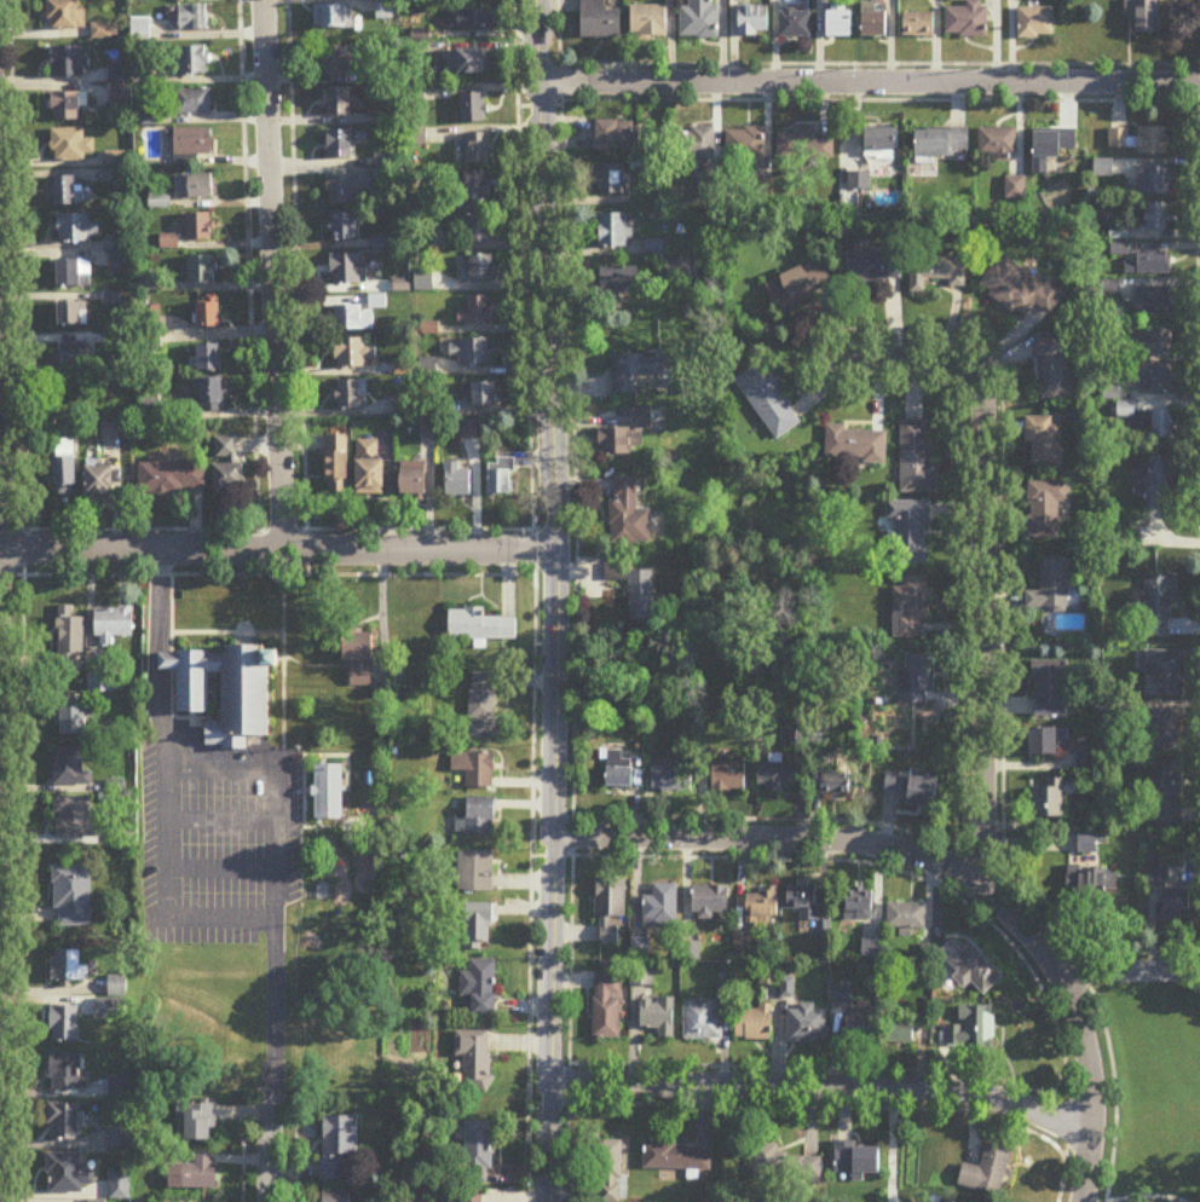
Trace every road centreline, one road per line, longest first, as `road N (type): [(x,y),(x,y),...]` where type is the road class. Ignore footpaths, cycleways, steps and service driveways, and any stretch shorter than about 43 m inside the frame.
road 1 (tertiary): [(549,1201),(555,553),(536,0)]
road 2 (residential): [(556,843),(838,843),(933,863),(985,895),(1039,950),(1081,1031),(1090,1082),(1079,1201)]
road 3 (residential): [(985,895),(976,382),(954,360),(836,362)]
road 4 (residential): [(540,86),(1199,88)]
road 5 (residential): [(0,553),(555,553)]
road 6 (residential): [(283,554),(263,0)]
road 7 (residential): [(550,1083),(953,1096),(1025,1110),(1088,1139)]
road 8 (residential): [(0,586),(0,265)]
road 9 (residential): [(1056,976),(1199,973)]

